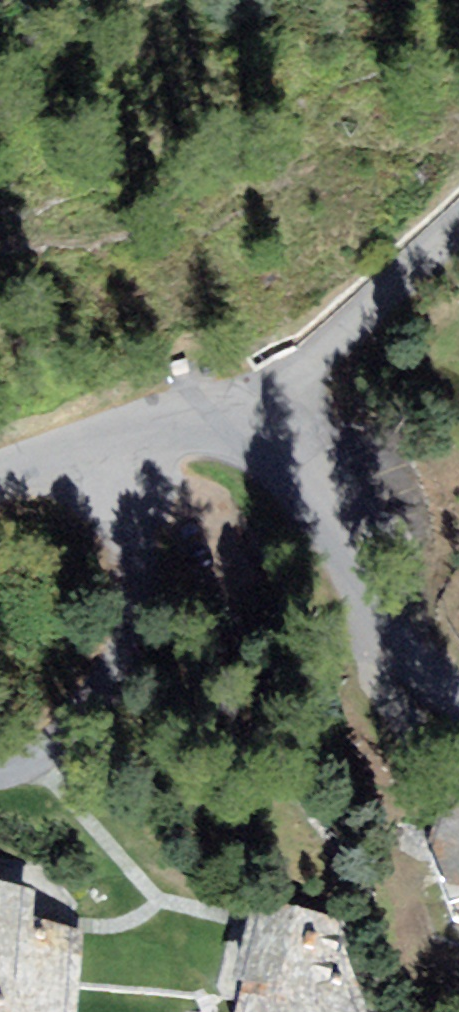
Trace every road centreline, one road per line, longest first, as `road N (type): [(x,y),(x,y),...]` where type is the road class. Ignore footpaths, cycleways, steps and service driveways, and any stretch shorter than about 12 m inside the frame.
road 1 (residential): [(131,440),(150,569),(145,642),(127,702),(77,750),(0,776)]
road 2 (residential): [(224,442),(273,462),(315,502),(375,612),(424,672),(458,697)]
road 3 (residential): [(224,442),(458,224)]
road 4 (residential): [(0,481),(131,440)]

